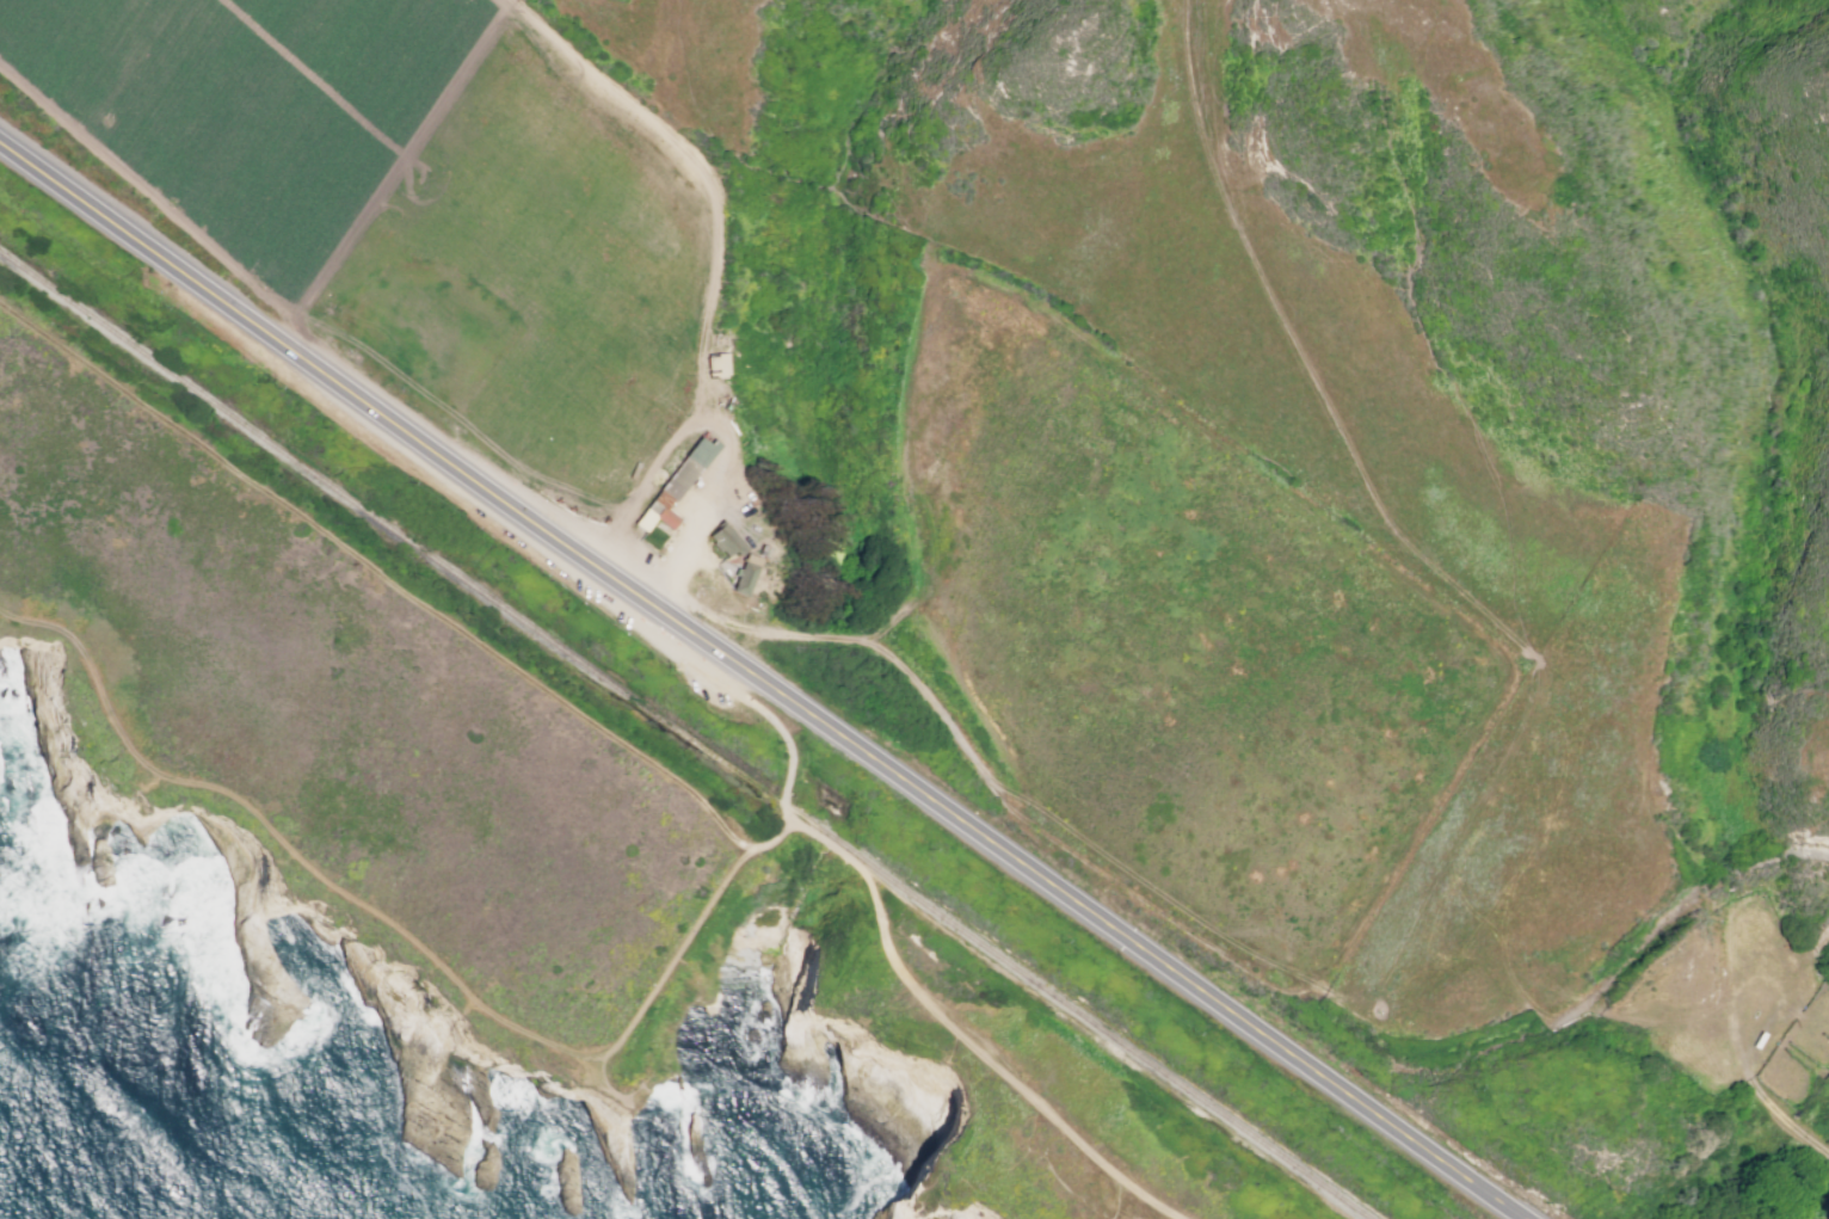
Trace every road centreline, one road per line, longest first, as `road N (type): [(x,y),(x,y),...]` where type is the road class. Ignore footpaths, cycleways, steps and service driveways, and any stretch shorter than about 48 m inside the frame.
road 1 (trunk): [(1521,1218),(0,144)]
road 2 (track): [(0,76),(266,298),(669,589),(741,628),(866,639),(923,596),(1029,796),(1258,959),(1310,980),(1330,972)]
road 3 (track): [(1010,811),(1282,992),(1373,993),(1525,731),(1541,687),(1545,666),(1406,546),(1360,481),(1197,118),(1187,0)]
road 4 (track): [(1330,972),(1511,673),(1499,648),(977,275),(938,276),(922,298),(909,351),(906,435),(923,596)]
road 5 (track): [(751,848),(638,1016),(616,1045),(595,1057),(541,1039),(466,995),(439,962),(322,881),(239,800),(142,764),(74,640),(0,611)]
road 6 (track): [(751,848),(734,843),(690,792),(0,303)]
road 7 (track): [(604,543),(696,413),(718,191),(507,0)]
road 8 (track): [(784,826),(794,823),(860,869),(891,958),(917,998),(1117,1177),(1179,1218)]
road 9 (track): [(1828,856),(1782,854),(1706,888),(1589,1003),(1551,1028)]
road 10 (track): [(1749,1081),(1744,1064),(1803,992),(1797,967),(1772,961),(1743,978),(1732,1026),(1744,1064)]
road 11 (track): [(653,609),(701,541),(703,500),(725,464),(728,436),(696,413)]
road 12 (track): [(913,506),(1039,312)]
road 13 (track): [(866,639),(923,685),(1010,811)]
road 14 (track): [(731,692),(766,713),(793,755),(780,813),(784,826),(751,848)]
road 15 (track): [(1732,1026),(1655,1024),(1589,1003)]

